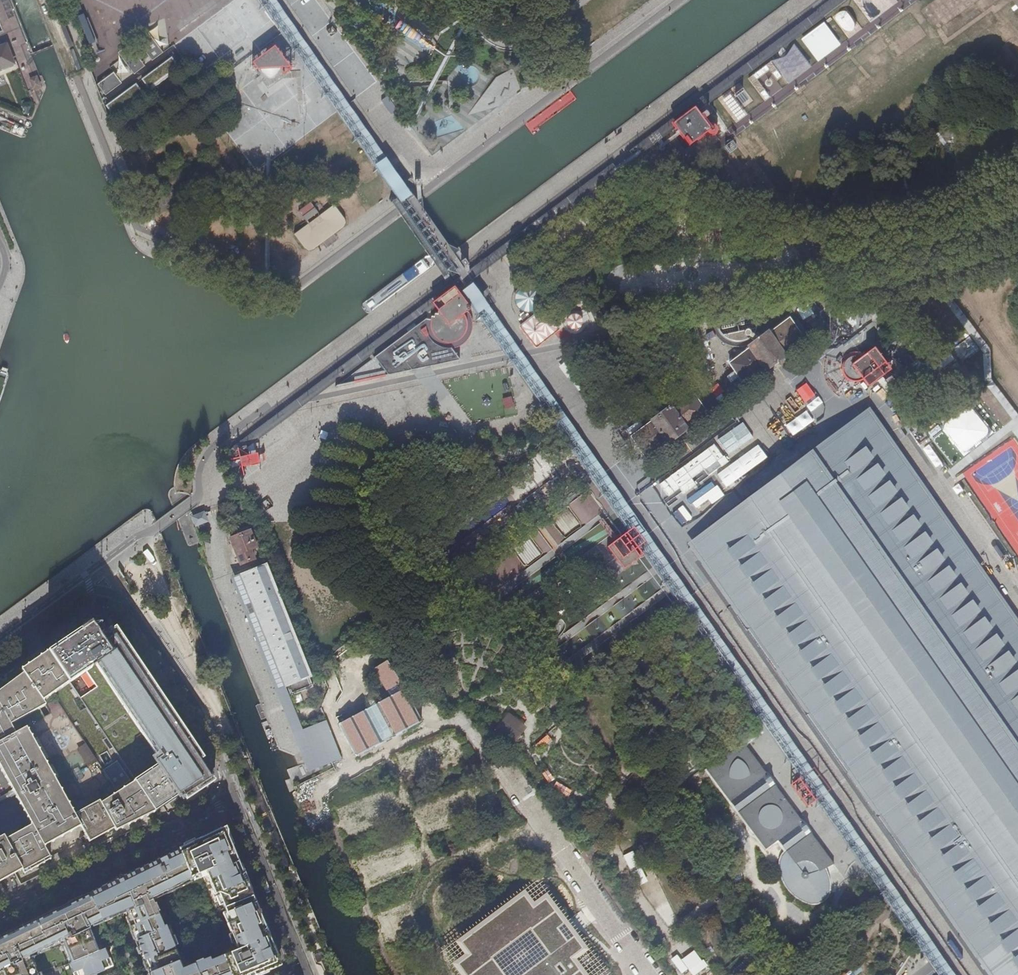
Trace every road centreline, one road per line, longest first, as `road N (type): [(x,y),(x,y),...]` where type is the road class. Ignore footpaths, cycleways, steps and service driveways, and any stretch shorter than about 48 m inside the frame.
road 1 (residential): [(0,650),(81,590),(118,596),(200,711),(233,797)]
road 2 (residential): [(0,911),(233,797)]
road 3 (residential): [(233,797),(308,974)]

